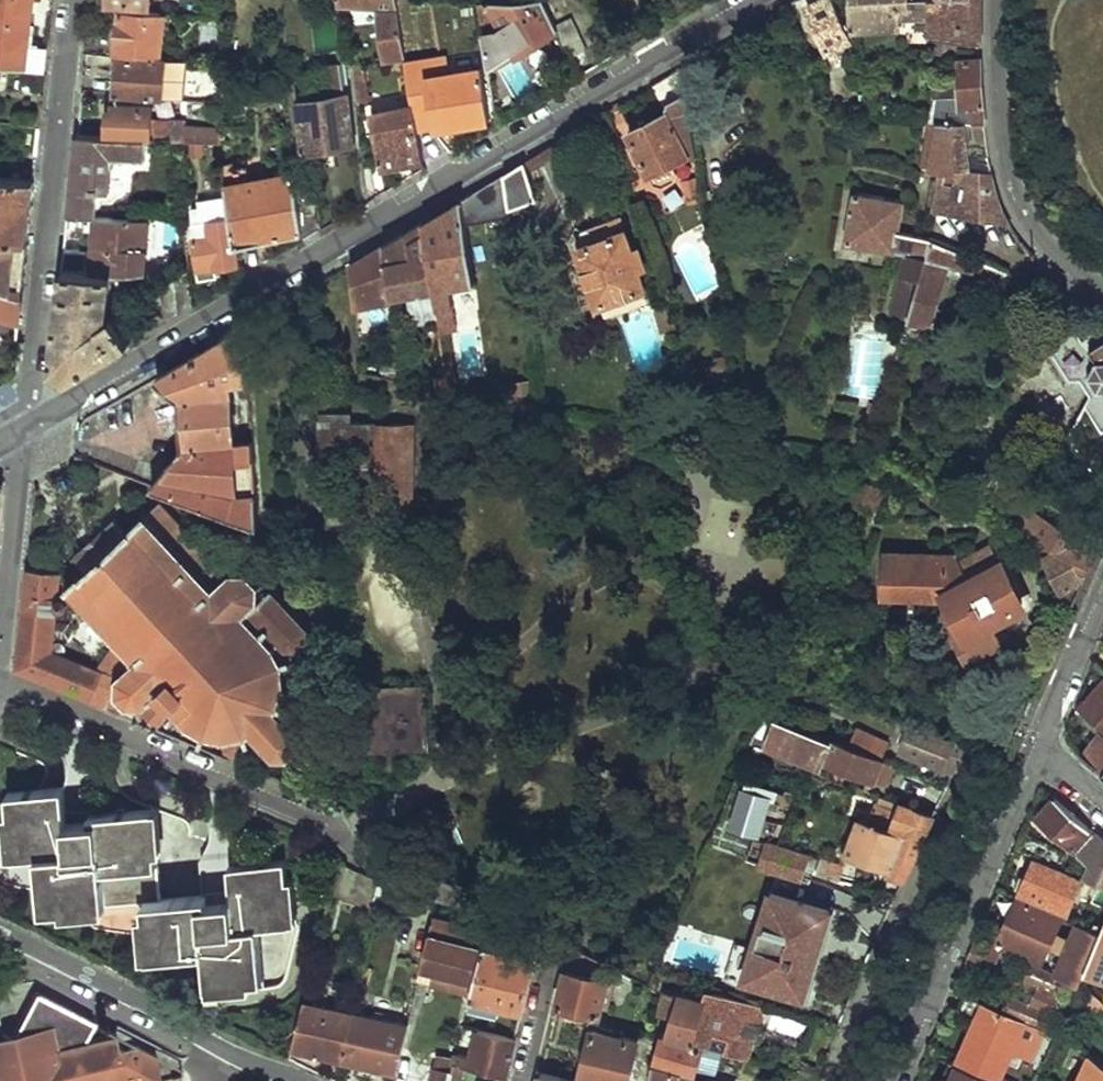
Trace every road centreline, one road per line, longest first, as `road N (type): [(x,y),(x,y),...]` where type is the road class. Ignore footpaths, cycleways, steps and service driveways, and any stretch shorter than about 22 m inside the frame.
road 1 (residential): [(24,429),(752,0)]
road 2 (residential): [(0,678),(337,832),(363,855),(531,933),(549,958),(520,1080)]
road 3 (residential): [(24,429),(69,0)]
road 4 (residential): [(893,1080),(1037,752)]
road 5 (residential): [(301,1080),(214,1045),(0,930)]
road 6 (residential): [(1102,289),(1049,247),(1013,184),(999,96),(997,0)]
road 7 (residential): [(0,655),(24,429)]
road 8 (residential): [(1037,752),(1102,601)]

